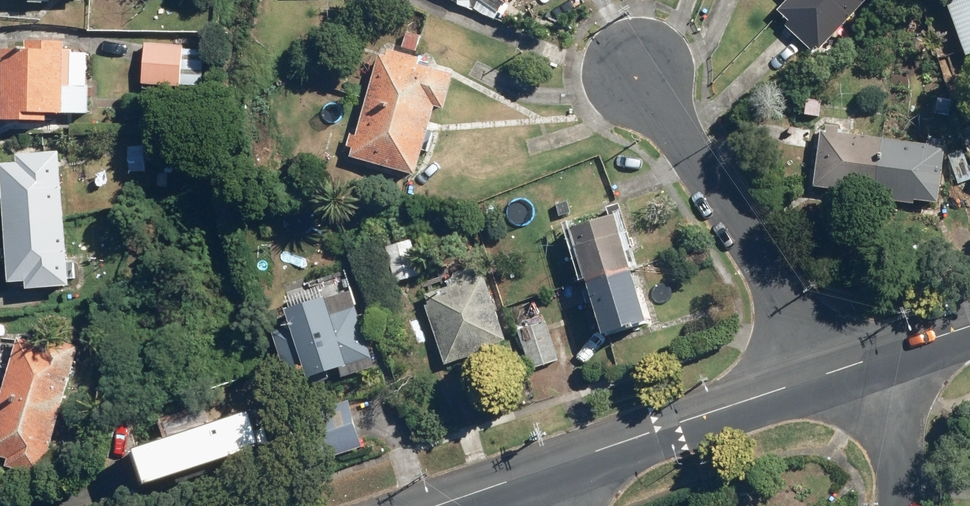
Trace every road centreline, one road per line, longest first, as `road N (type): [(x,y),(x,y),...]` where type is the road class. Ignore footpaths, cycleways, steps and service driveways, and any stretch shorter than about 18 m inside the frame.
road 1 (residential): [(848,370),(823,351),(631,68)]
road 2 (tertiary): [(848,370),(539,474)]
road 3 (residential): [(848,370),(889,420),(897,505)]
road 4 (tertiary): [(969,329),(848,370)]

